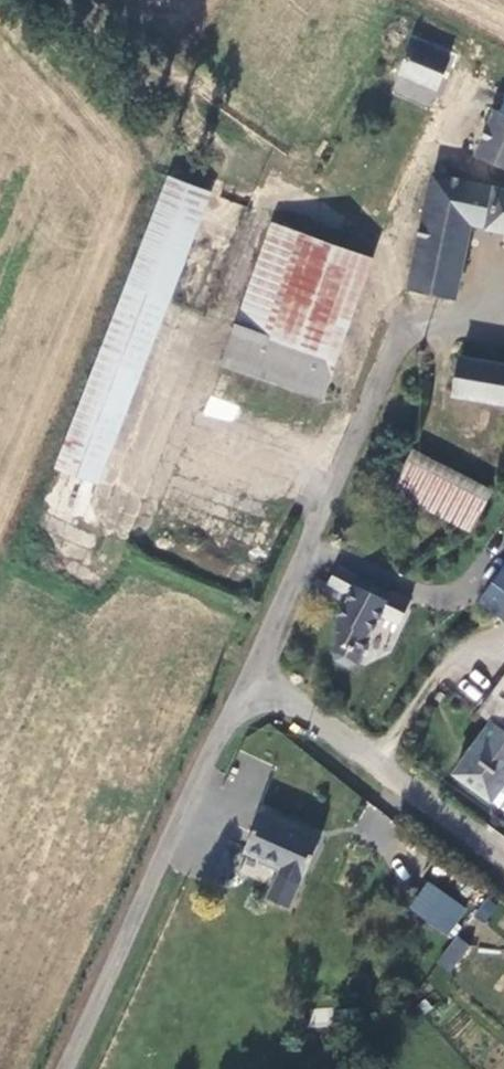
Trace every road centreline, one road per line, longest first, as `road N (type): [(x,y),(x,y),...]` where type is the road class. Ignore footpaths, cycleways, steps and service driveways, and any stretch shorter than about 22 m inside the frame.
road 1 (residential): [(245,679),(65,1068)]
road 2 (residential): [(399,348),(245,679)]
road 3 (residential): [(503,853),(245,679)]

